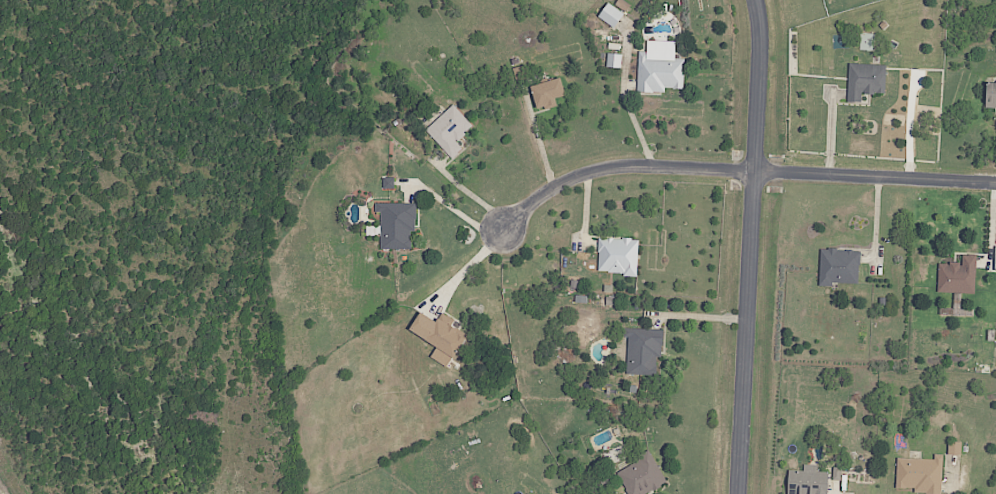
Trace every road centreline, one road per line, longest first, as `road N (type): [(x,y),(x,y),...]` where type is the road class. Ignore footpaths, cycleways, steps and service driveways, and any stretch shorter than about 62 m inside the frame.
road 1 (residential): [(995,179),(631,161),(554,185),(508,227)]
road 2 (residential): [(740,493),(760,0)]

